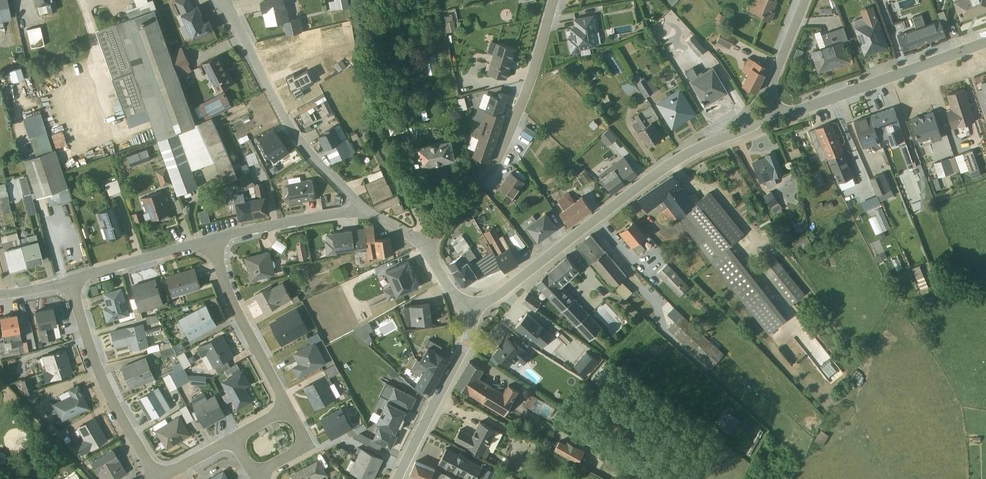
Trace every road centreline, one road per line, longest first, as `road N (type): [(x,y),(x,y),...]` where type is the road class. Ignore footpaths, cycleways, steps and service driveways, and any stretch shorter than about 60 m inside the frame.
road 1 (residential): [(475,316),(665,167),(770,113)]
road 2 (residential): [(423,248),(492,168),(554,0)]
road 3 (track): [(356,0),(372,115),(423,248)]
road 4 (residential): [(219,0),(286,120),(364,209)]
road 5 (residential): [(770,113),(805,109),(985,43)]
road 6 (residential): [(70,281),(90,352),(157,478)]
road 7 (residential): [(288,407),(224,286),(211,239)]
road 8 (residential): [(396,478),(475,316)]
road 9 (residential): [(211,239),(364,209)]
road 10 (residential): [(70,281),(211,239)]

